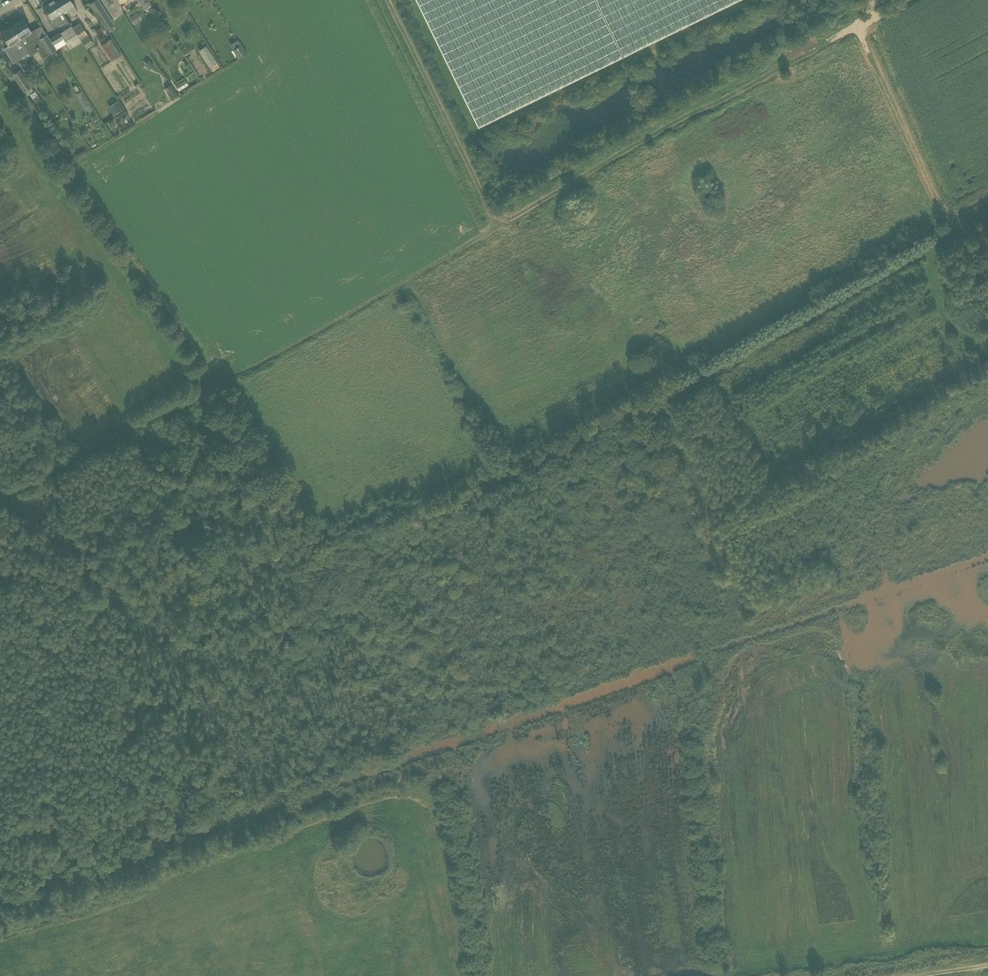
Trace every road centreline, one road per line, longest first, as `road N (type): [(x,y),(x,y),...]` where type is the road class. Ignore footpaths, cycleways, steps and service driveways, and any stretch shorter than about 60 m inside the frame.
road 1 (track): [(859,25),(499,226)]
road 2 (track): [(499,226),(220,383)]
road 3 (track): [(499,226),(387,0)]
road 4 (track): [(987,208),(967,218),(934,197),(859,25)]
road 5 (track): [(220,383),(0,495)]

